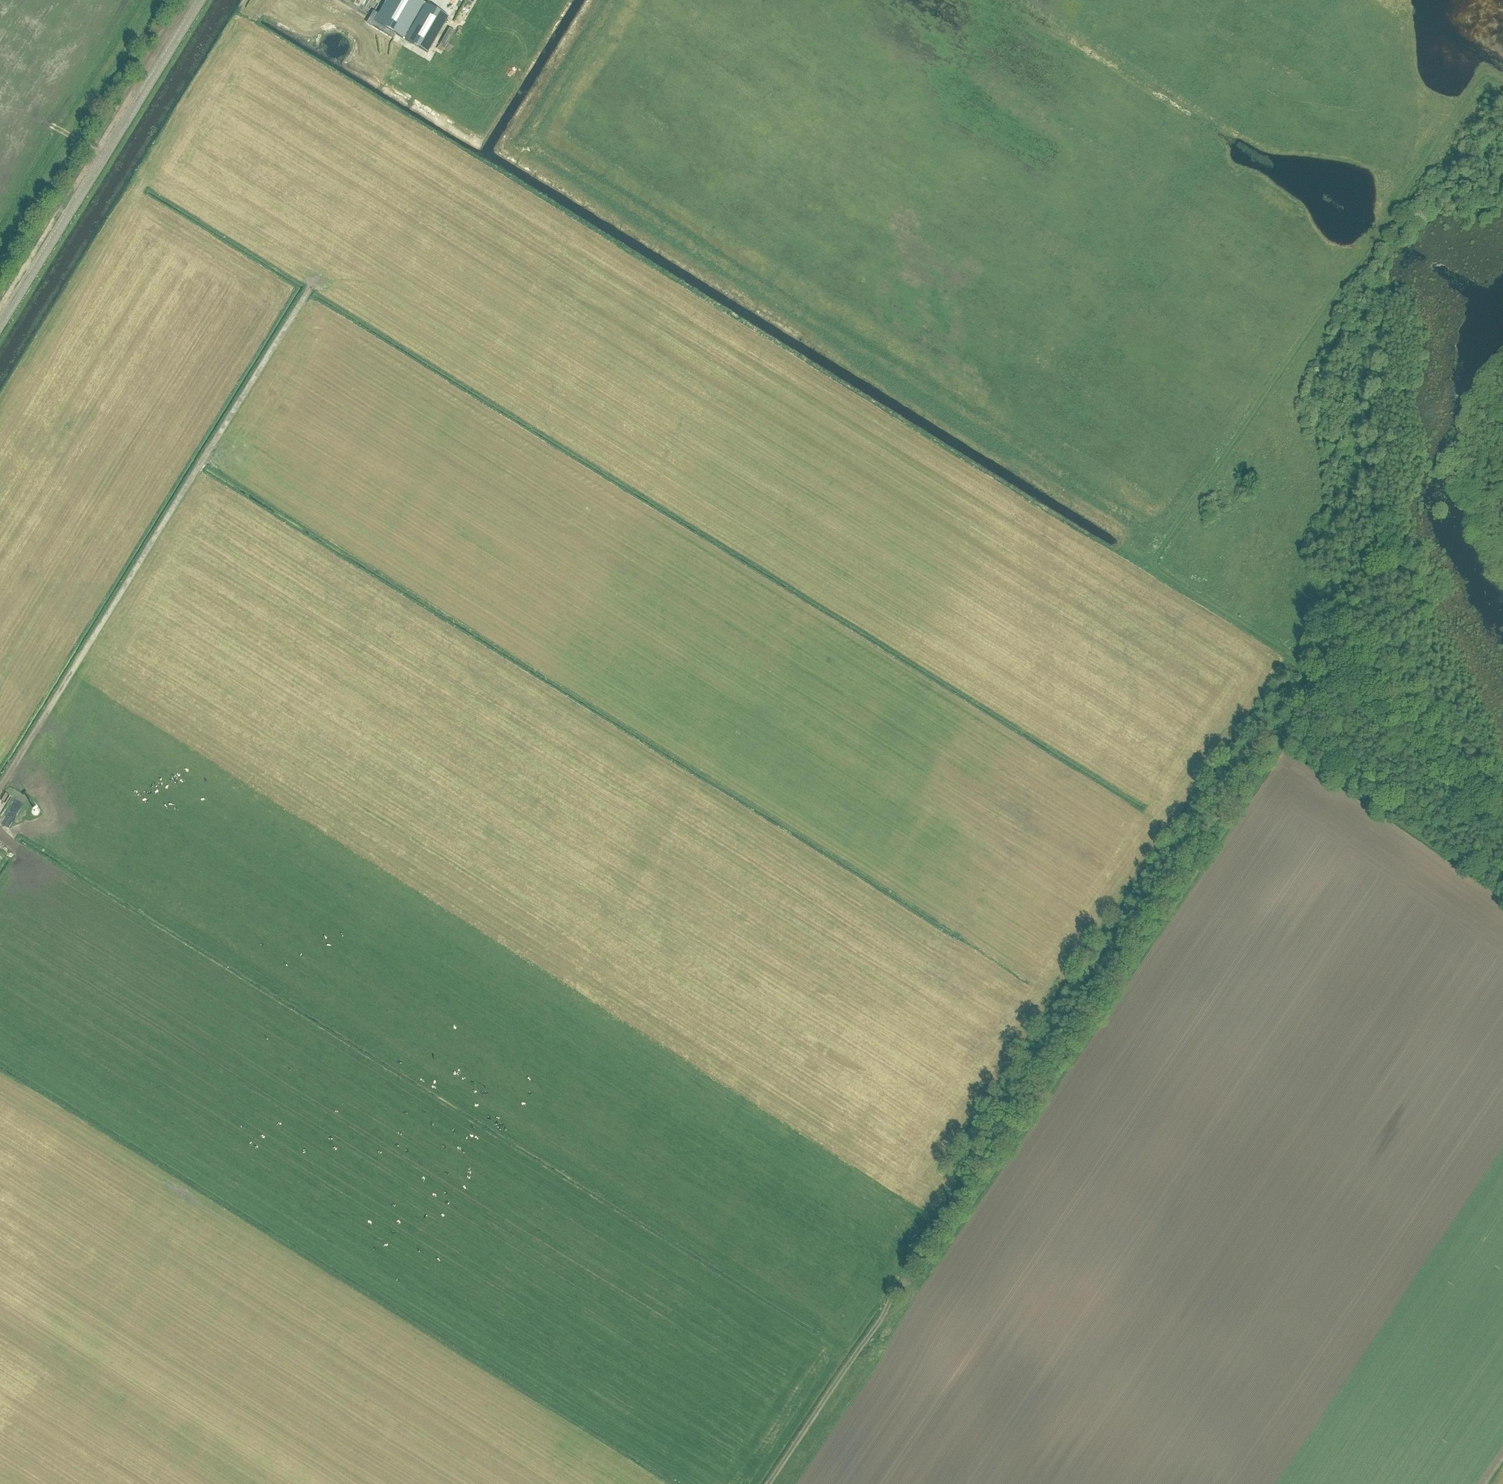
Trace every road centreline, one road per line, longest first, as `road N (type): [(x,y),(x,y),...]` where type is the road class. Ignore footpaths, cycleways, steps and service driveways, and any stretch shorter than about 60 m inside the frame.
road 1 (track): [(769,1483),(903,1284),(930,1267),(999,1170),(1312,700)]
road 2 (tertiary): [(0,326),(201,0)]

